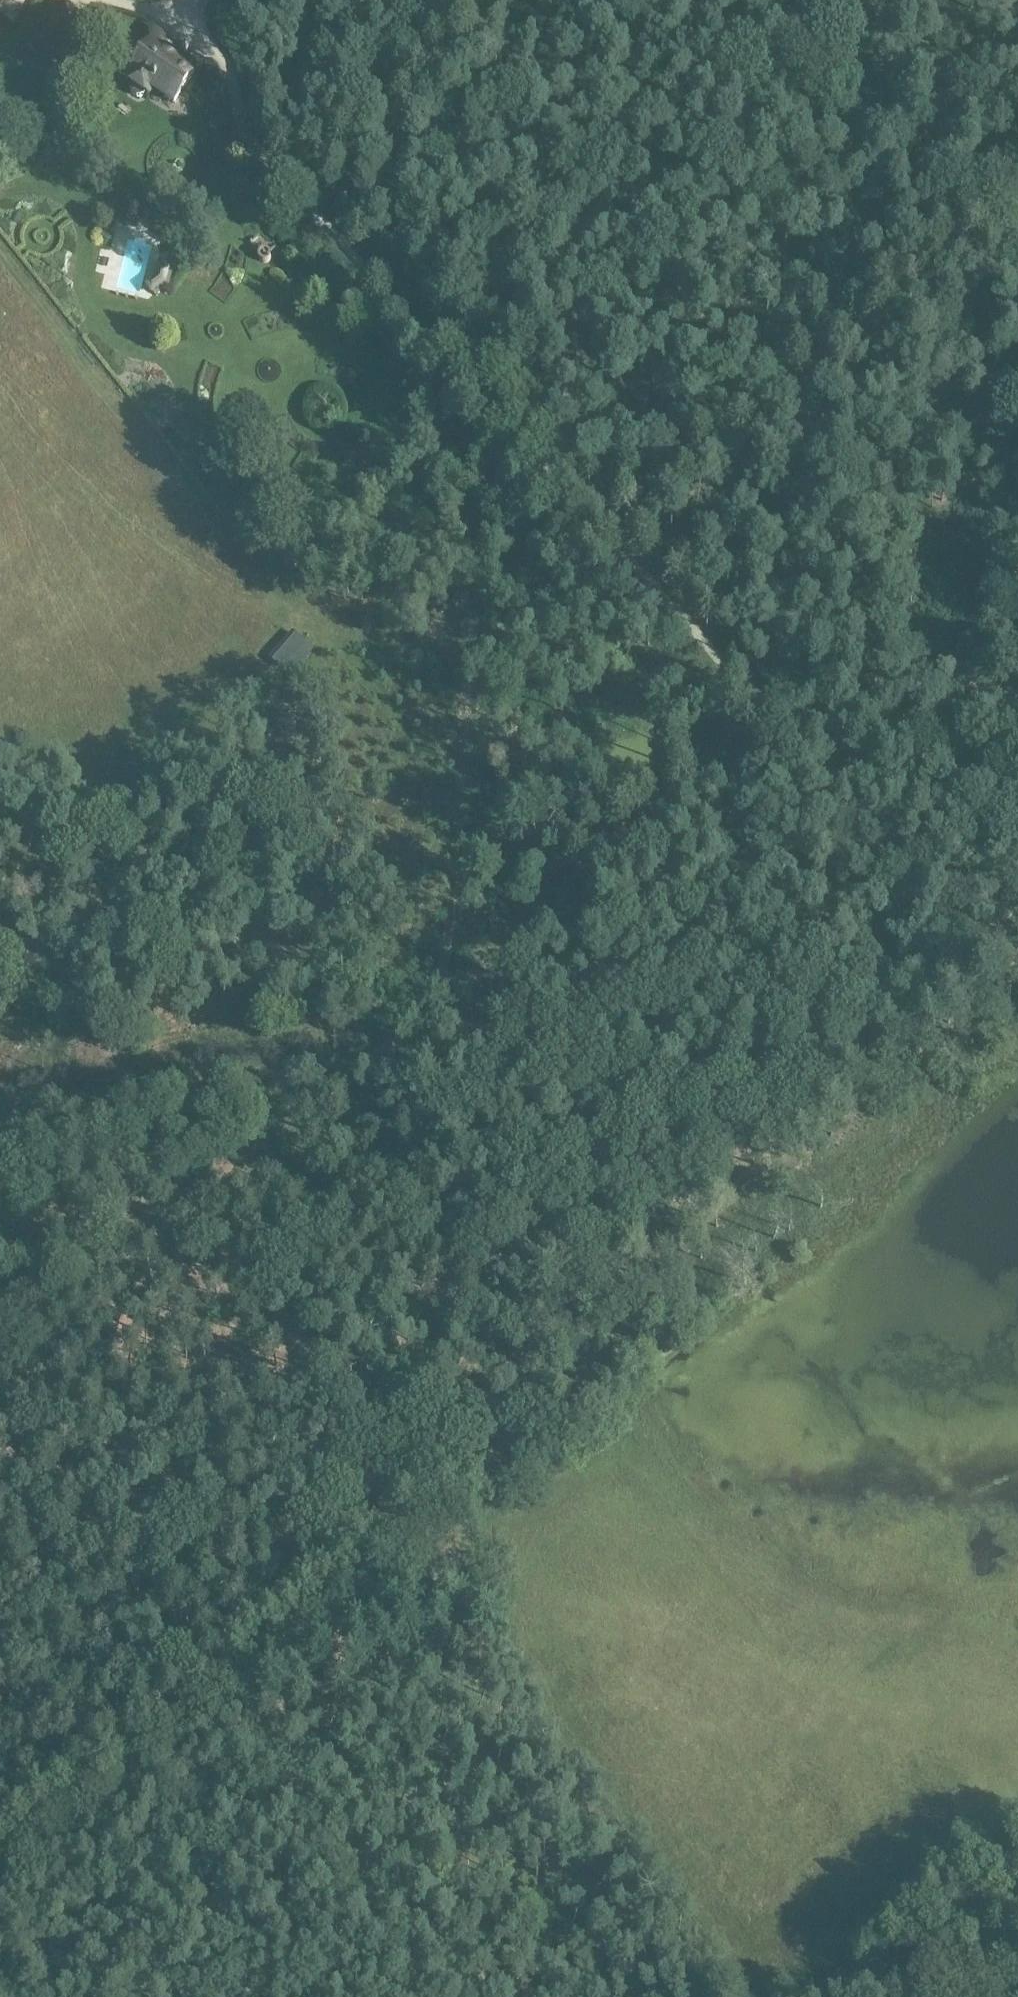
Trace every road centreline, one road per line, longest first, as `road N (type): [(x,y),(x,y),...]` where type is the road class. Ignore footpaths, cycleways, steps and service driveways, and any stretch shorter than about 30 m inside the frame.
road 1 (track): [(1017,754),(783,712),(750,692),(238,134),(229,69),(199,30),(121,0)]

